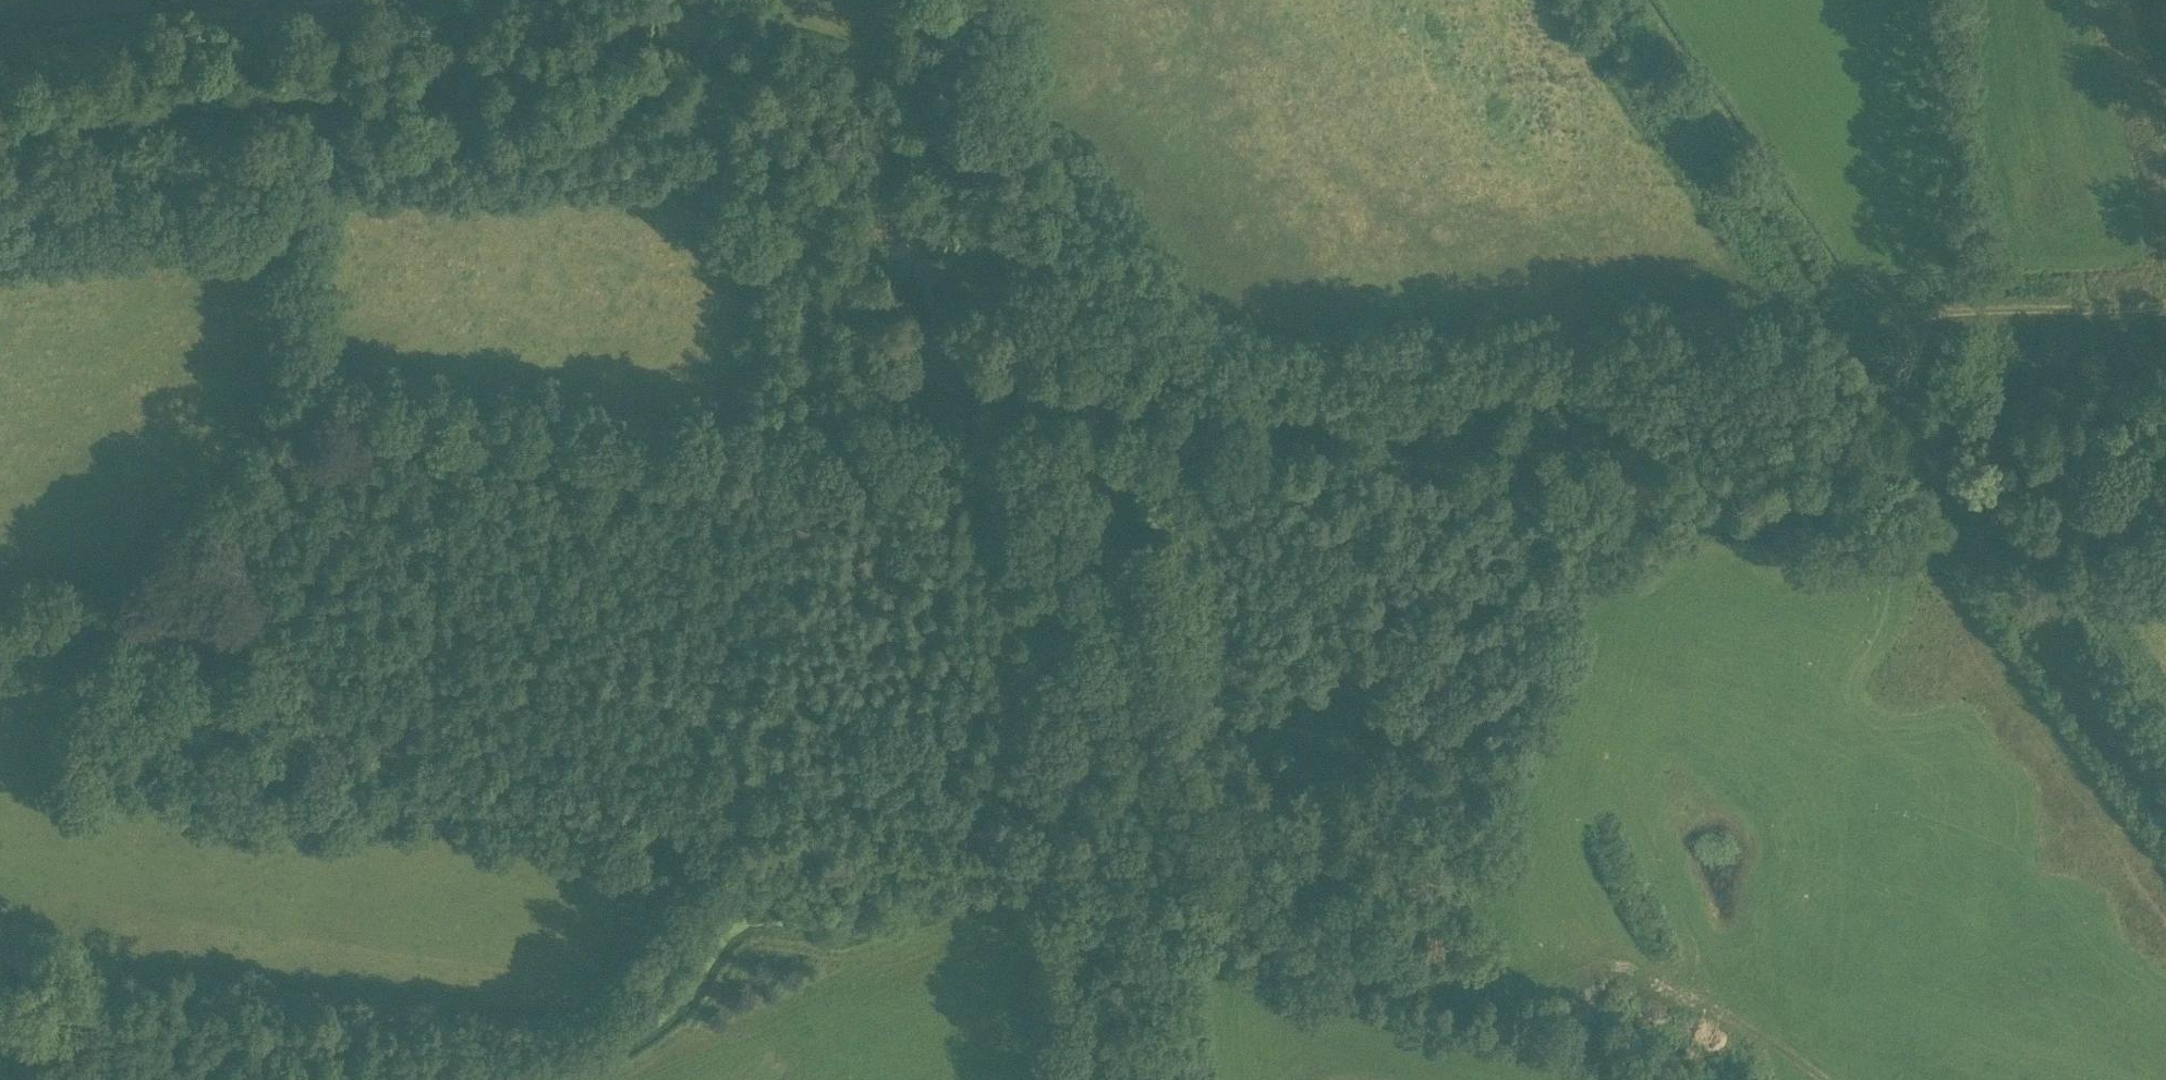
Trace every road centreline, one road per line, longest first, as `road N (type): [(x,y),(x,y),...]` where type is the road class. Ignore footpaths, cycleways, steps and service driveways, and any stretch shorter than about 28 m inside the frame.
road 1 (track): [(0,607),(607,673),(689,697),(775,756),(889,802),(1041,853),(1110,848)]
road 2 (track): [(1858,341),(1909,431),(2165,788)]
road 3 (track): [(1036,404),(1110,848)]
road 4 (track): [(1110,848),(1147,1079)]

